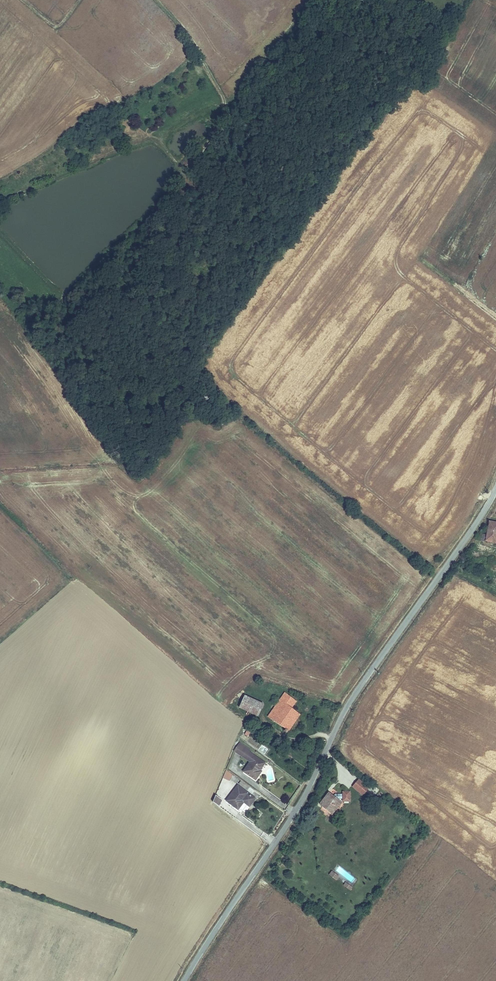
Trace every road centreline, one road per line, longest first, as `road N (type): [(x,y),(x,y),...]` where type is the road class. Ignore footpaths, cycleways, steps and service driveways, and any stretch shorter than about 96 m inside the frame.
road 1 (tertiary): [(495,489),(347,707),(303,805),(186,980)]

